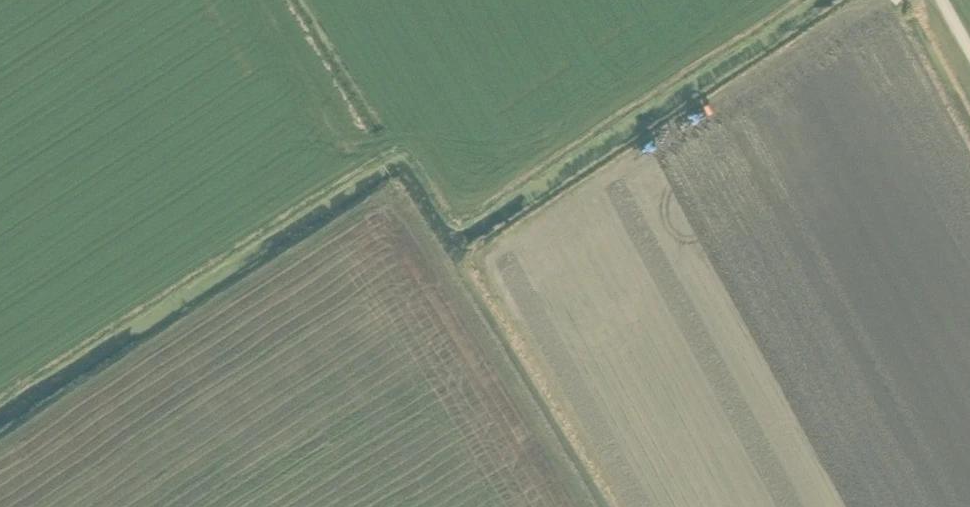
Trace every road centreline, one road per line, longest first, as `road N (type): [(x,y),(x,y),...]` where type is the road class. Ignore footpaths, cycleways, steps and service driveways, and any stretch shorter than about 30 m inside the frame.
road 1 (track): [(0,400),(407,137),(461,215),(799,0)]

